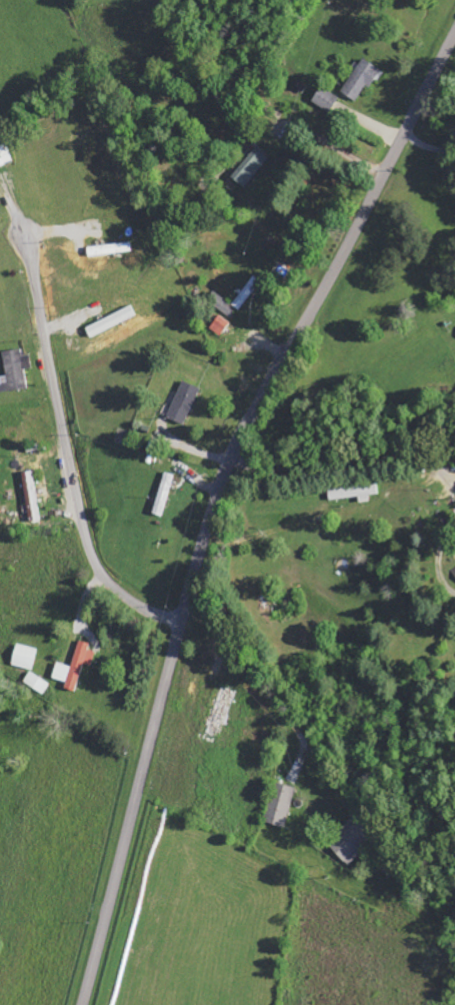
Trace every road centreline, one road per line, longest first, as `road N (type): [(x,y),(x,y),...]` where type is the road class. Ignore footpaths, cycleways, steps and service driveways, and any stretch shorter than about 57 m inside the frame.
road 1 (residential): [(81,1004),(219,492),(454,32)]
road 2 (residential): [(181,623),(127,599),(95,557),(24,238)]

